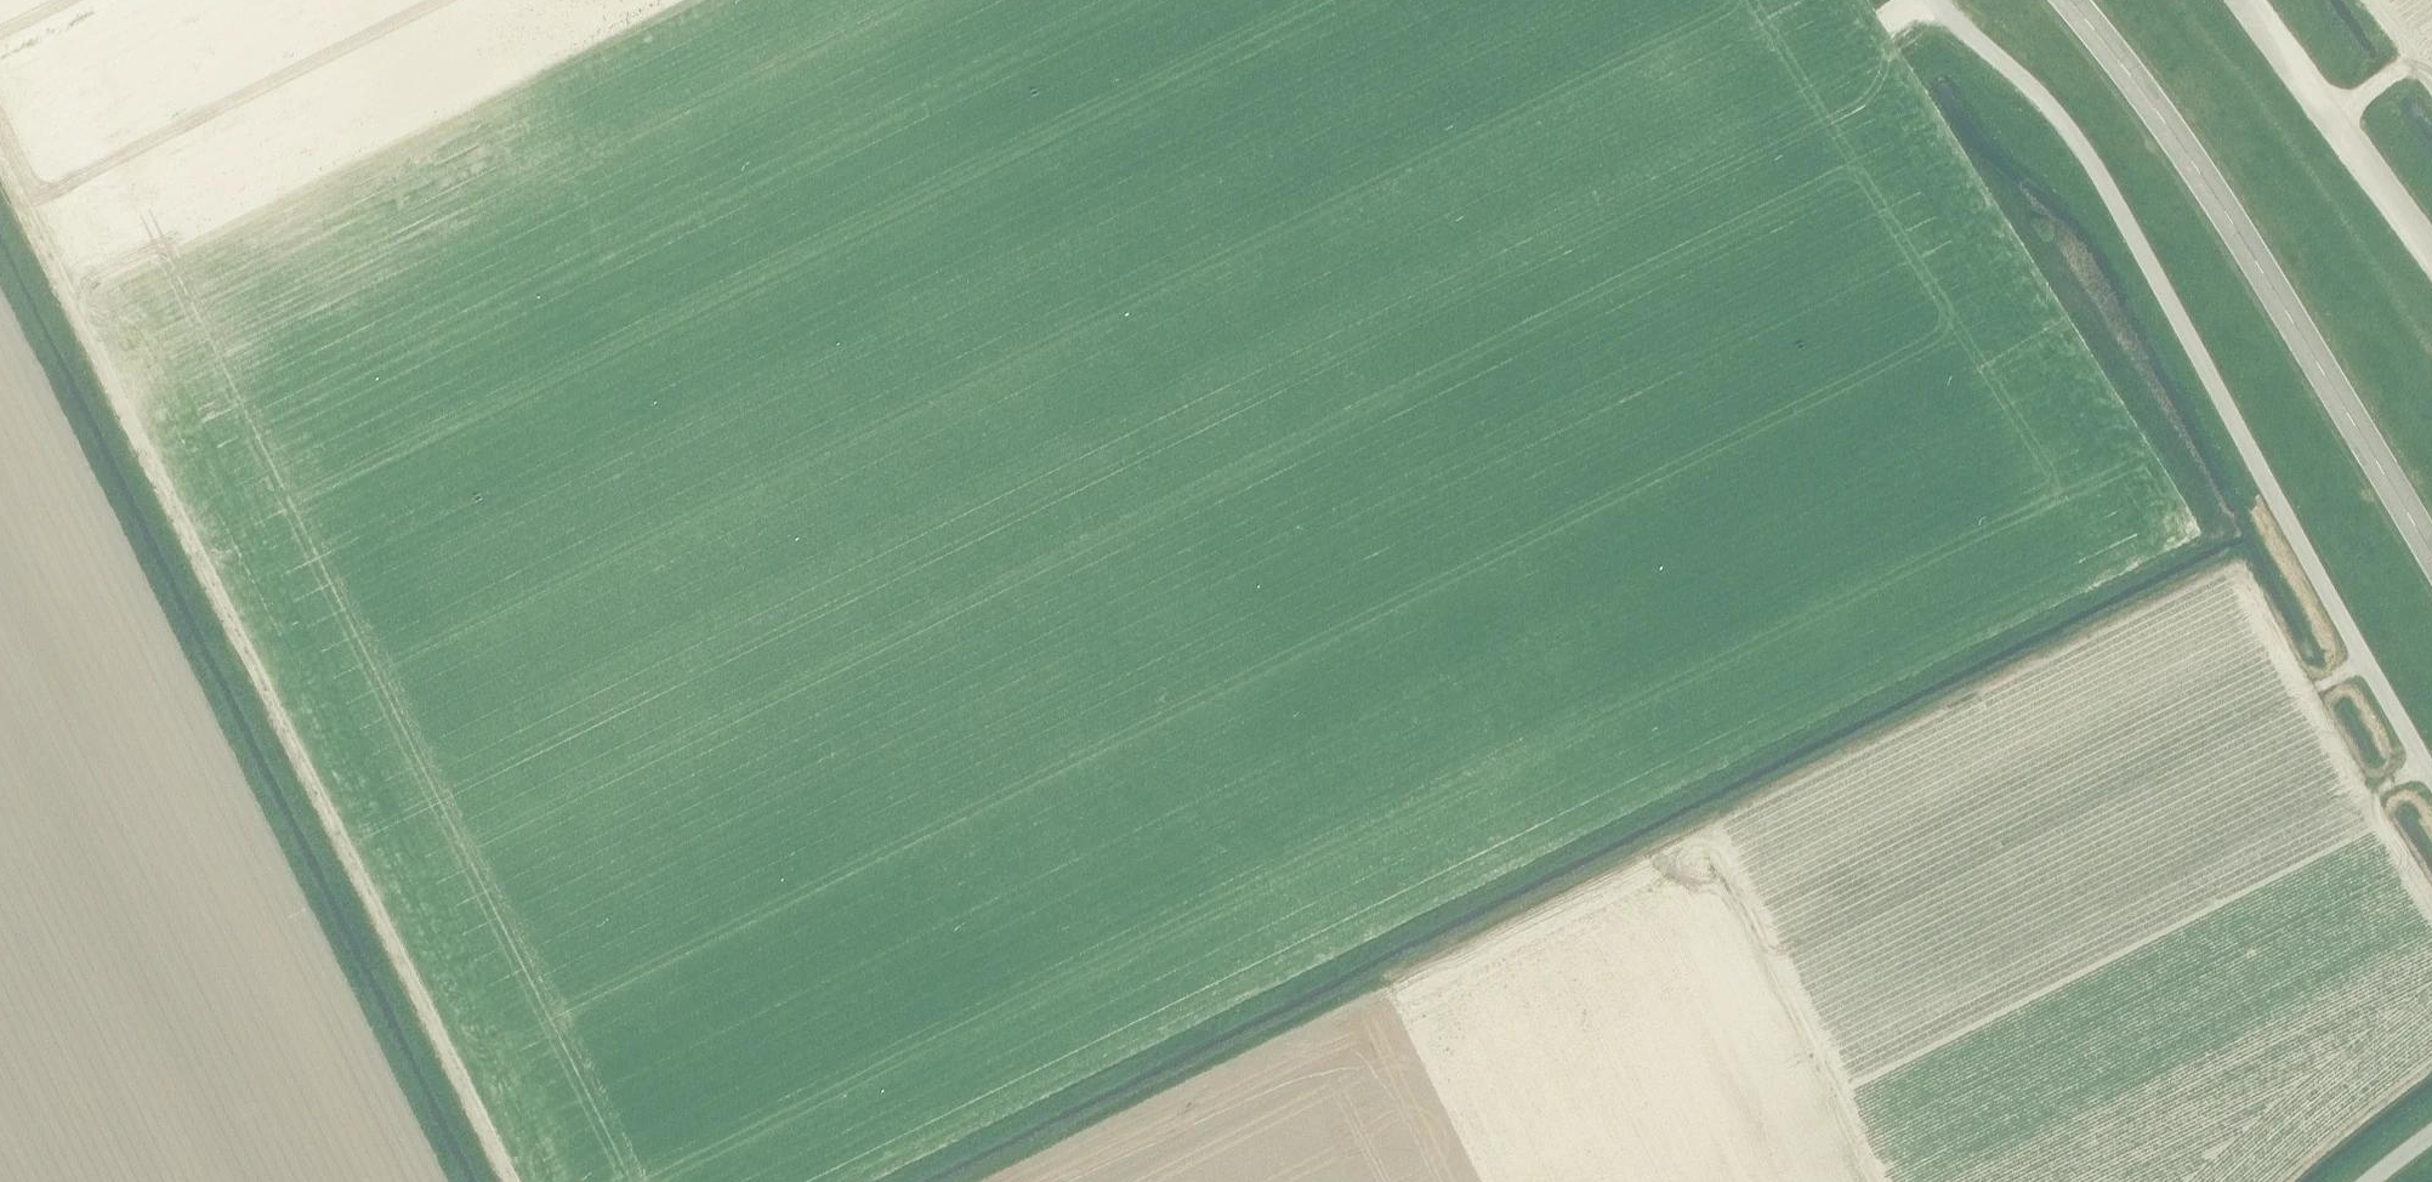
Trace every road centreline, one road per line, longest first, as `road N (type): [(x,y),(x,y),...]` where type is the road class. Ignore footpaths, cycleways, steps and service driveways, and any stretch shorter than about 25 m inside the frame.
road 1 (unclassified): [(2431,772),(2090,161),(2037,92),(1937,0)]
road 2 (tertiary): [(2431,558),(2187,152),(2069,0)]
road 3 (unclassified): [(2431,252),(2250,0)]

